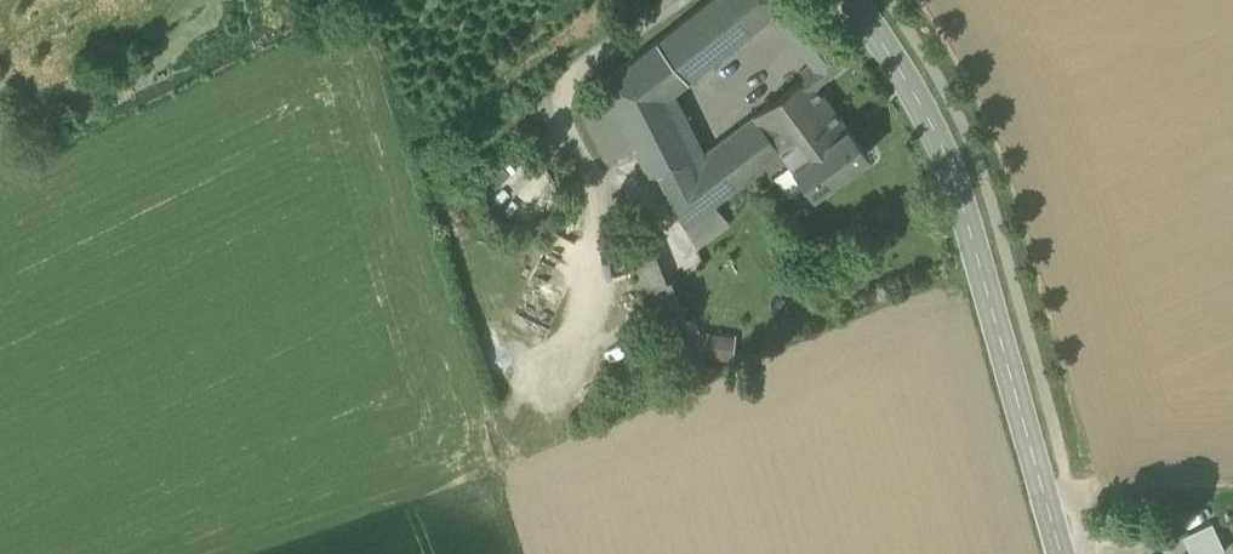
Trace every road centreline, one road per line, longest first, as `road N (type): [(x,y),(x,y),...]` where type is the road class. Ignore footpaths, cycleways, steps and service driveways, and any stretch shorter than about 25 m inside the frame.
road 1 (tertiary): [(850,0),(936,130),(1061,553)]

